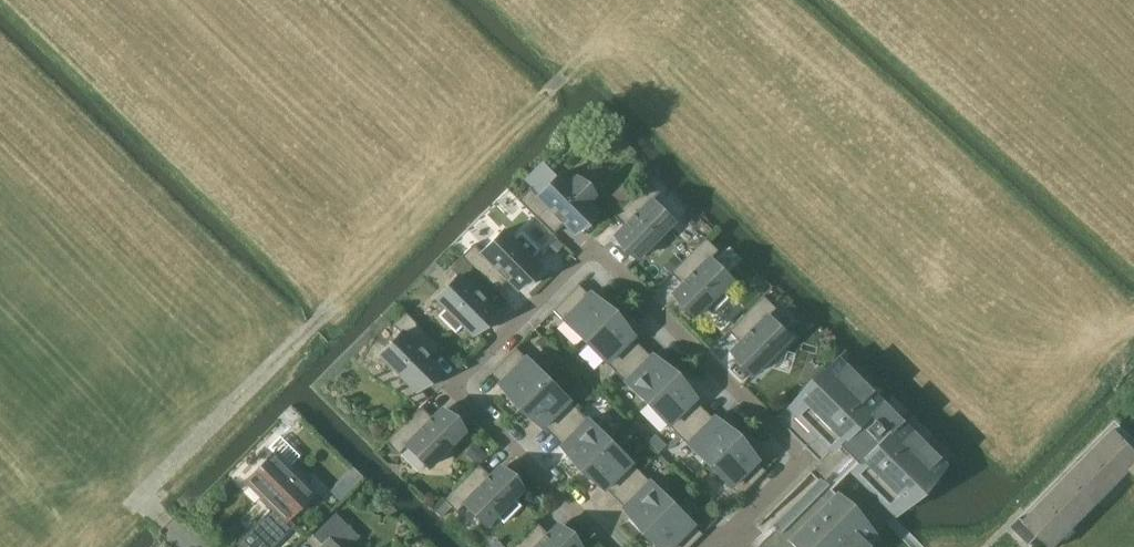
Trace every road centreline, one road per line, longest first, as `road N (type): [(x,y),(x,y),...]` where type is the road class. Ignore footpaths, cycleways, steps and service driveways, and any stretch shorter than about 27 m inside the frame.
road 1 (residential): [(714,546),(803,459),(594,254),(459,390)]
road 2 (track): [(174,528),(144,498),(333,305)]
road 3 (residential): [(459,390),(617,546)]

